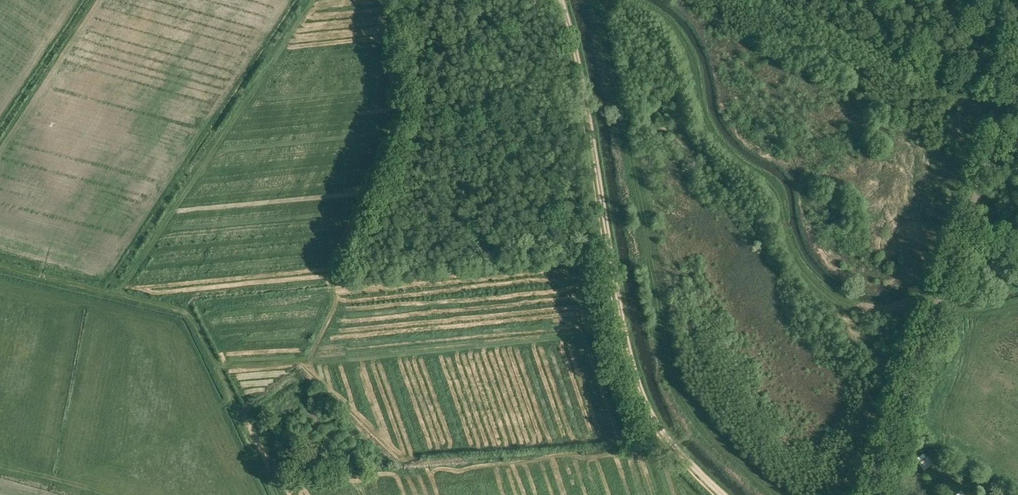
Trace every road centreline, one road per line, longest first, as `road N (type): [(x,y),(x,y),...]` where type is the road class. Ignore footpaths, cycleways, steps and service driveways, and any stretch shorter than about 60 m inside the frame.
road 1 (track): [(723,494),(663,432),(651,407),(620,300),(562,0)]
road 2 (unclassified): [(871,494),(1017,82)]

